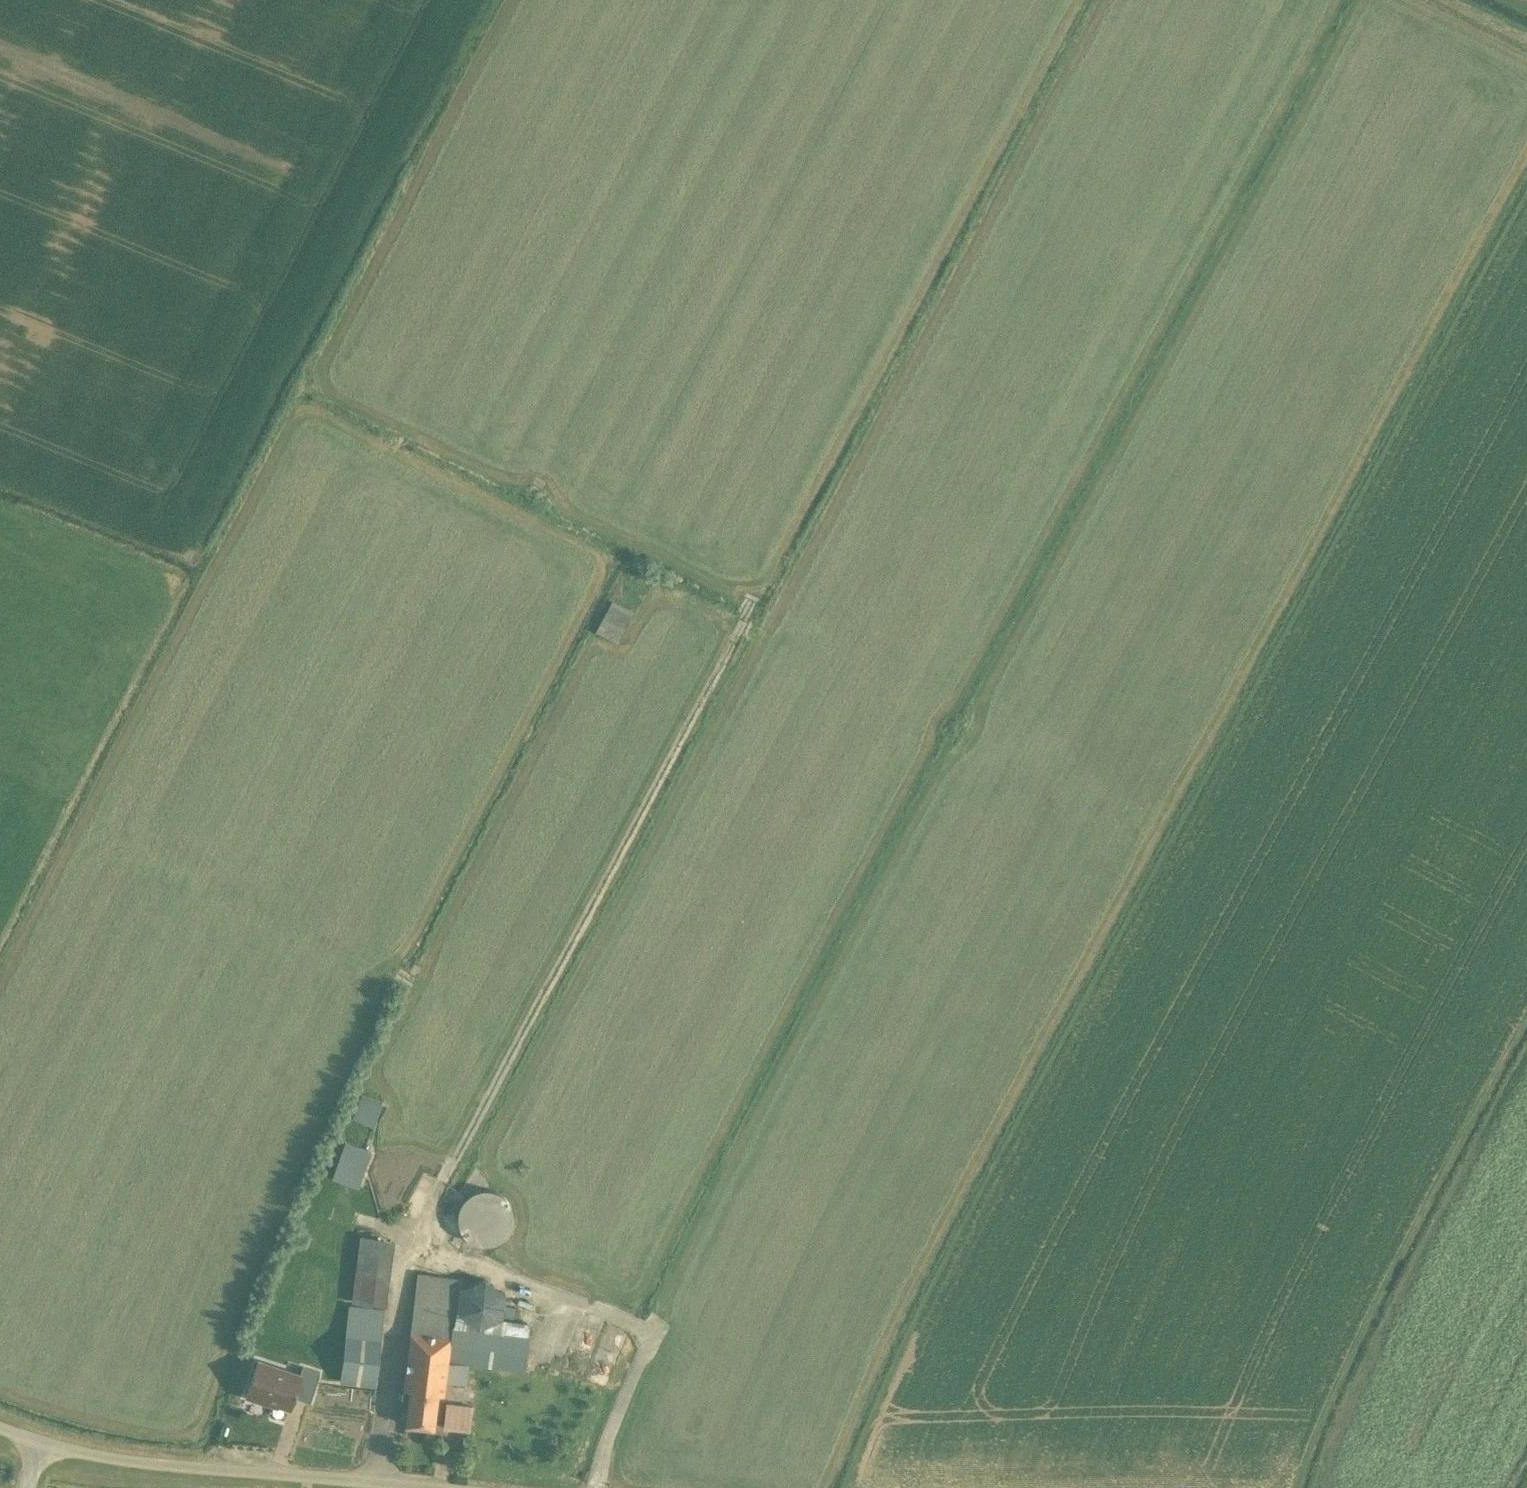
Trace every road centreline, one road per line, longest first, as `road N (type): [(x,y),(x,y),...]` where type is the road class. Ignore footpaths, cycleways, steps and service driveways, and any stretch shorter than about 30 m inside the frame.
road 1 (unclassified): [(394,1487),(55,1451),(0,1431)]

